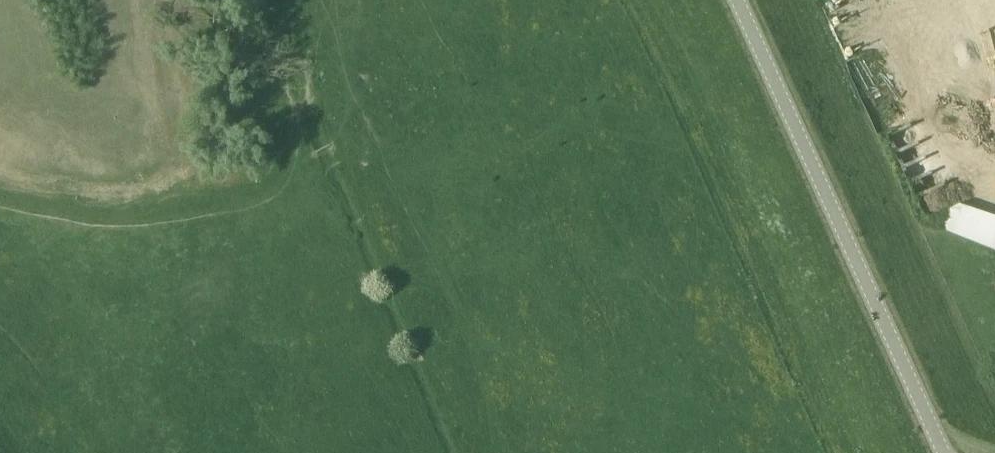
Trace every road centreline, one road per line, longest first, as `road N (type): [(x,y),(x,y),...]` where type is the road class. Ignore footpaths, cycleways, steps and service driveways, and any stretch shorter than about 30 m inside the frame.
road 1 (unclassified): [(945,452),(740,0)]

